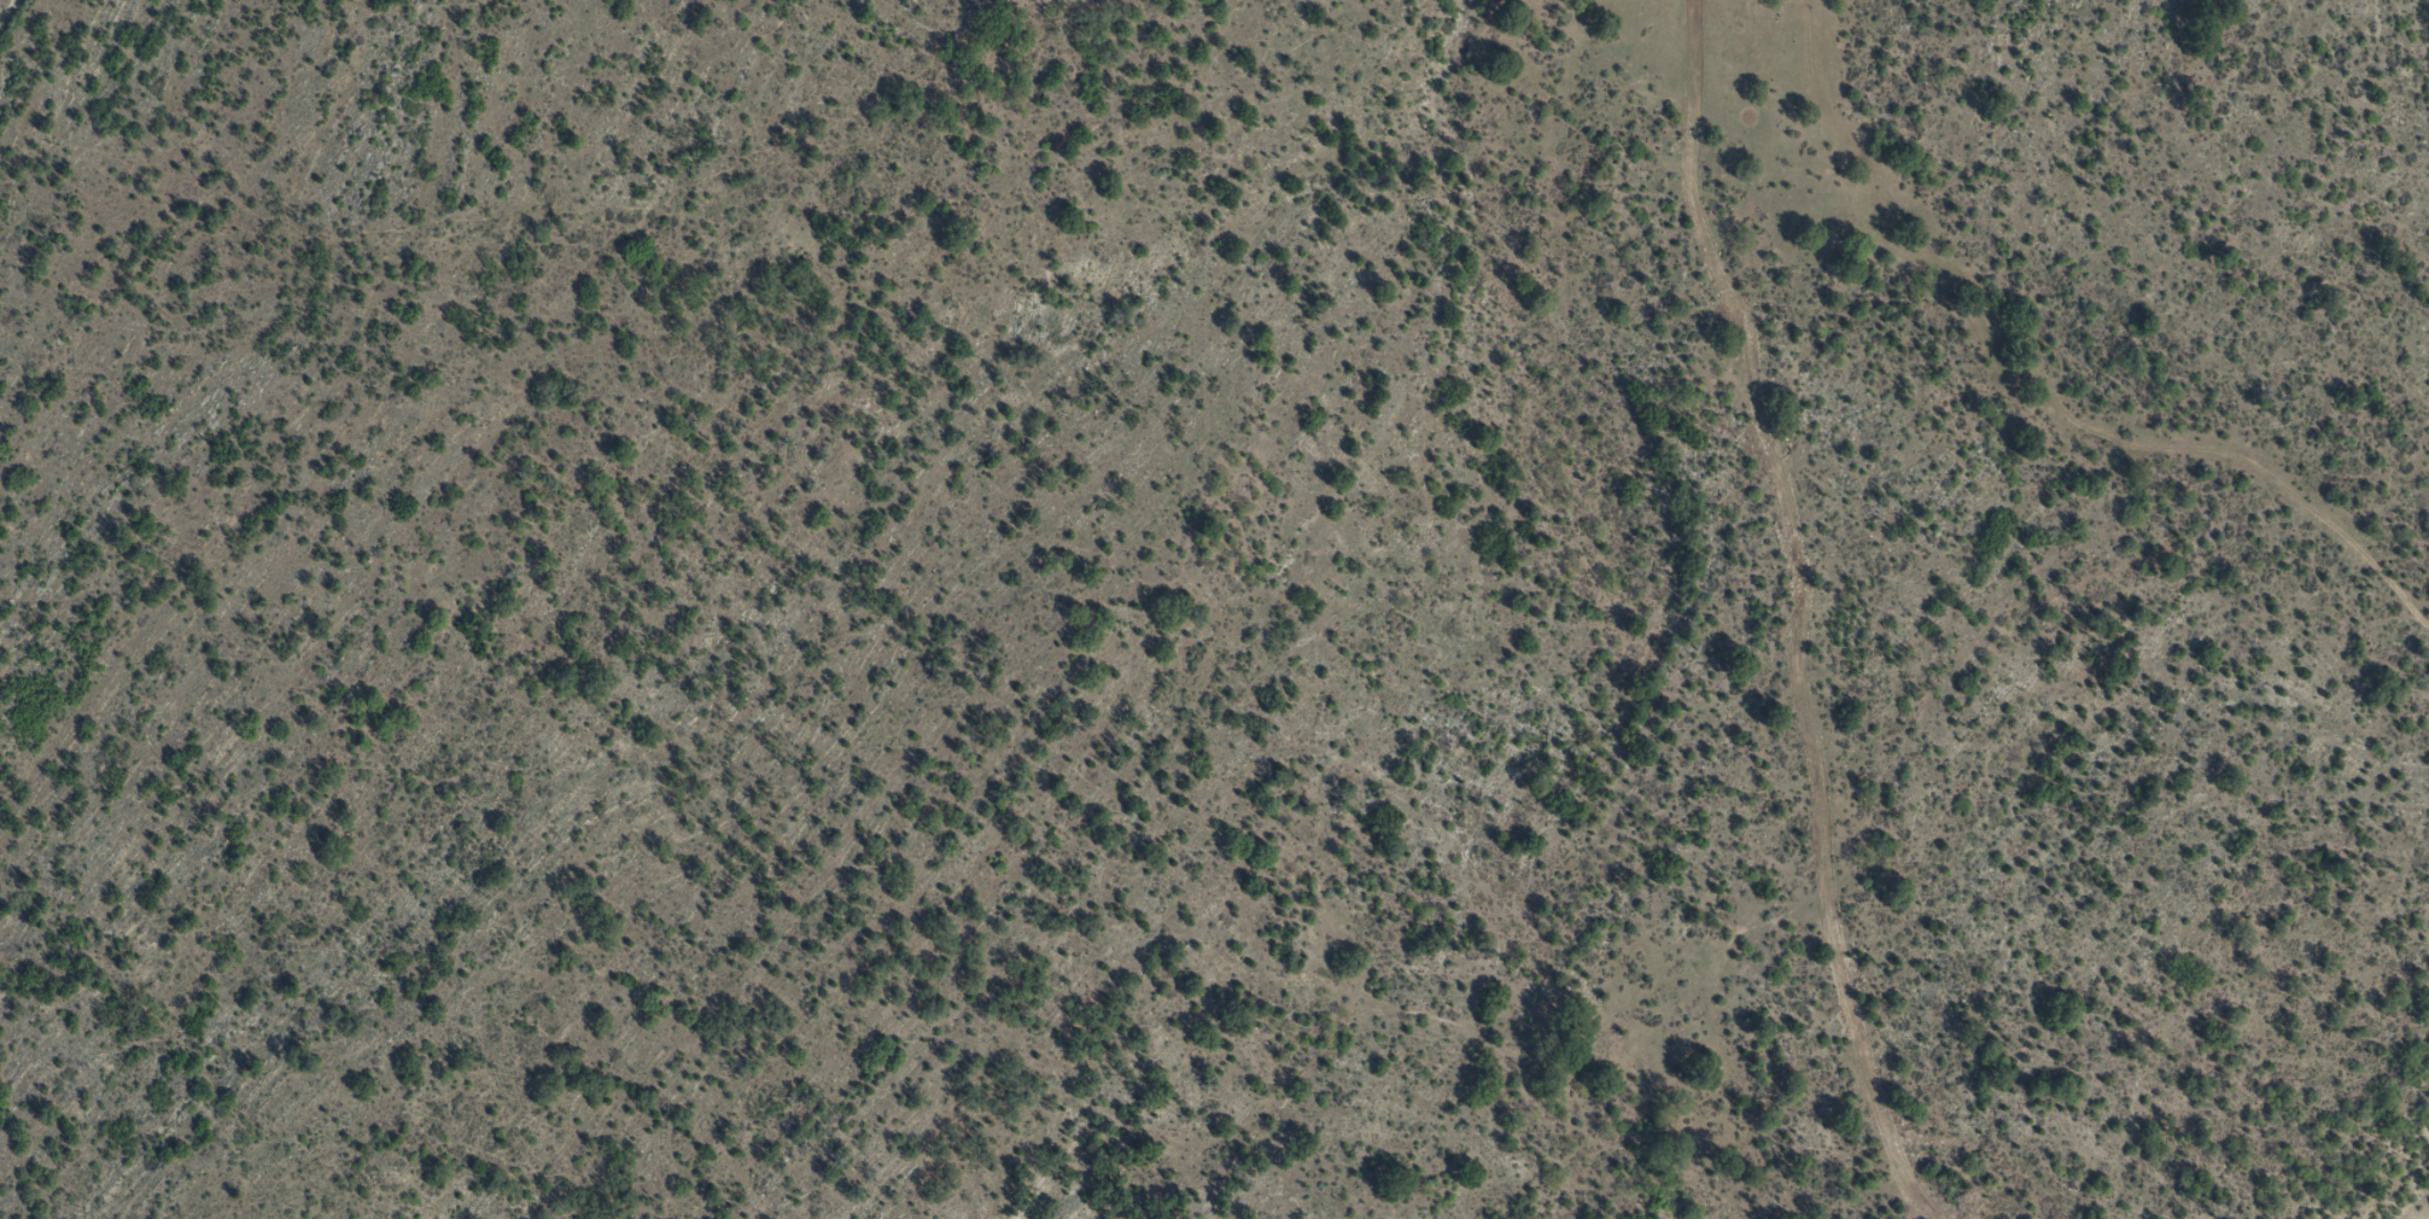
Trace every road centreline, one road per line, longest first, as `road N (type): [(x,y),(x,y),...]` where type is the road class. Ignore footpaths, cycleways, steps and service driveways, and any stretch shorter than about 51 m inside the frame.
road 1 (residential): [(1943,1218),(1893,1155),(1839,823),(1833,498),(1792,450),(1726,269),(1707,161),(1712,0)]

